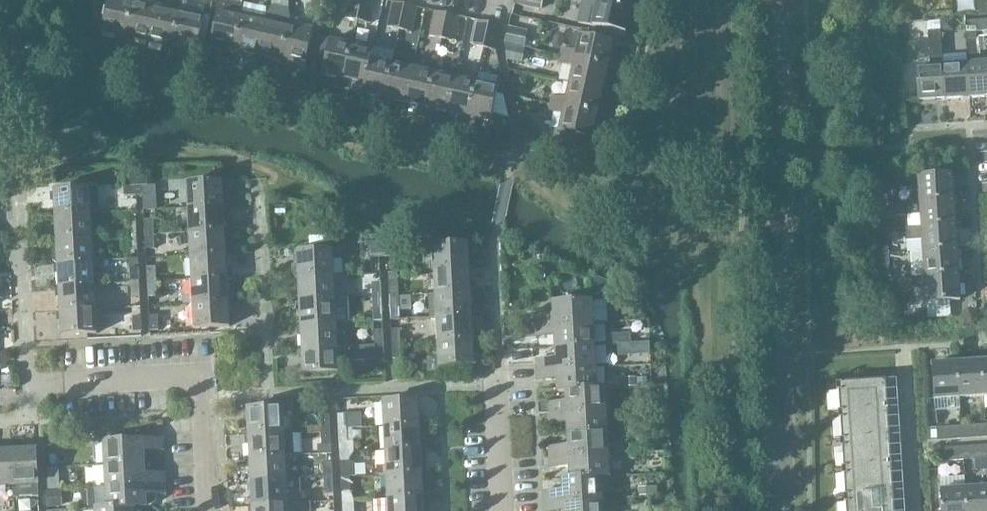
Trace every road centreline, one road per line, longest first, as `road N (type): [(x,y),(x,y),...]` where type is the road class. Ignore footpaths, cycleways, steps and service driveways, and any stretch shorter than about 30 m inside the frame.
road 1 (residential): [(779,510),(775,0)]
road 2 (residential): [(208,510),(197,382),(180,375),(27,381)]
road 3 (residential): [(501,510),(498,384)]

